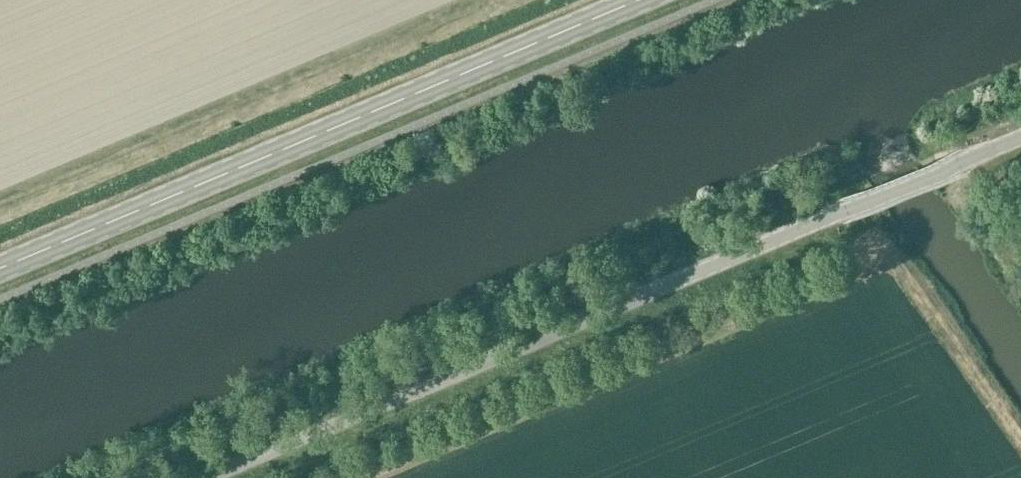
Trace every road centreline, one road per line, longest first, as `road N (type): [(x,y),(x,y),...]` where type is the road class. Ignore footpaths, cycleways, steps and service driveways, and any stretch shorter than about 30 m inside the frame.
road 1 (unclassified): [(196,477),(1020,133)]
road 2 (primary): [(639,0),(0,268)]

